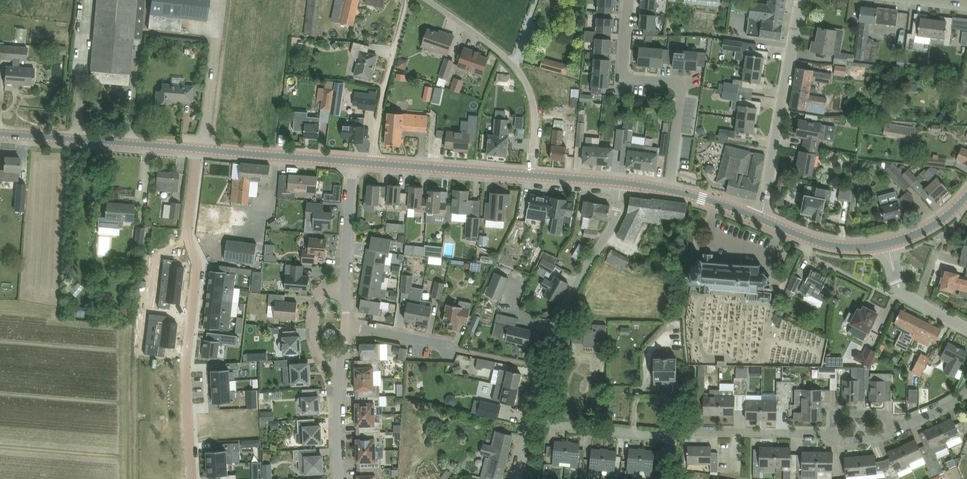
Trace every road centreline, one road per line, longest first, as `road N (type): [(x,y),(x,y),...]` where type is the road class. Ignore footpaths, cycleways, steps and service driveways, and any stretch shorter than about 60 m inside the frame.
road 1 (residential): [(197,149),(189,239),(198,264),(187,368),(193,478)]
road 2 (residential): [(515,478),(553,333),(617,215),(623,182)]
road 3 (residential): [(629,0),(626,77),(672,84),(681,94),(669,189)]
road 4 (unclassified): [(532,176),(535,106),(522,73),(426,0)]
road 5 (residential): [(762,219),(800,0)]
road 6 (tertiary): [(197,149),(0,134)]
road 7 (residential): [(673,438),(823,433),(836,441)]
road 8 (tertiary): [(355,163),(197,149)]
road 9 (tertiary): [(375,165),(532,176)]
road 10 (residential): [(345,288),(355,163)]
road 11 (tertiary): [(883,245),(826,243),(762,219)]
road 12 (residential): [(966,328),(903,290),(883,245)]

